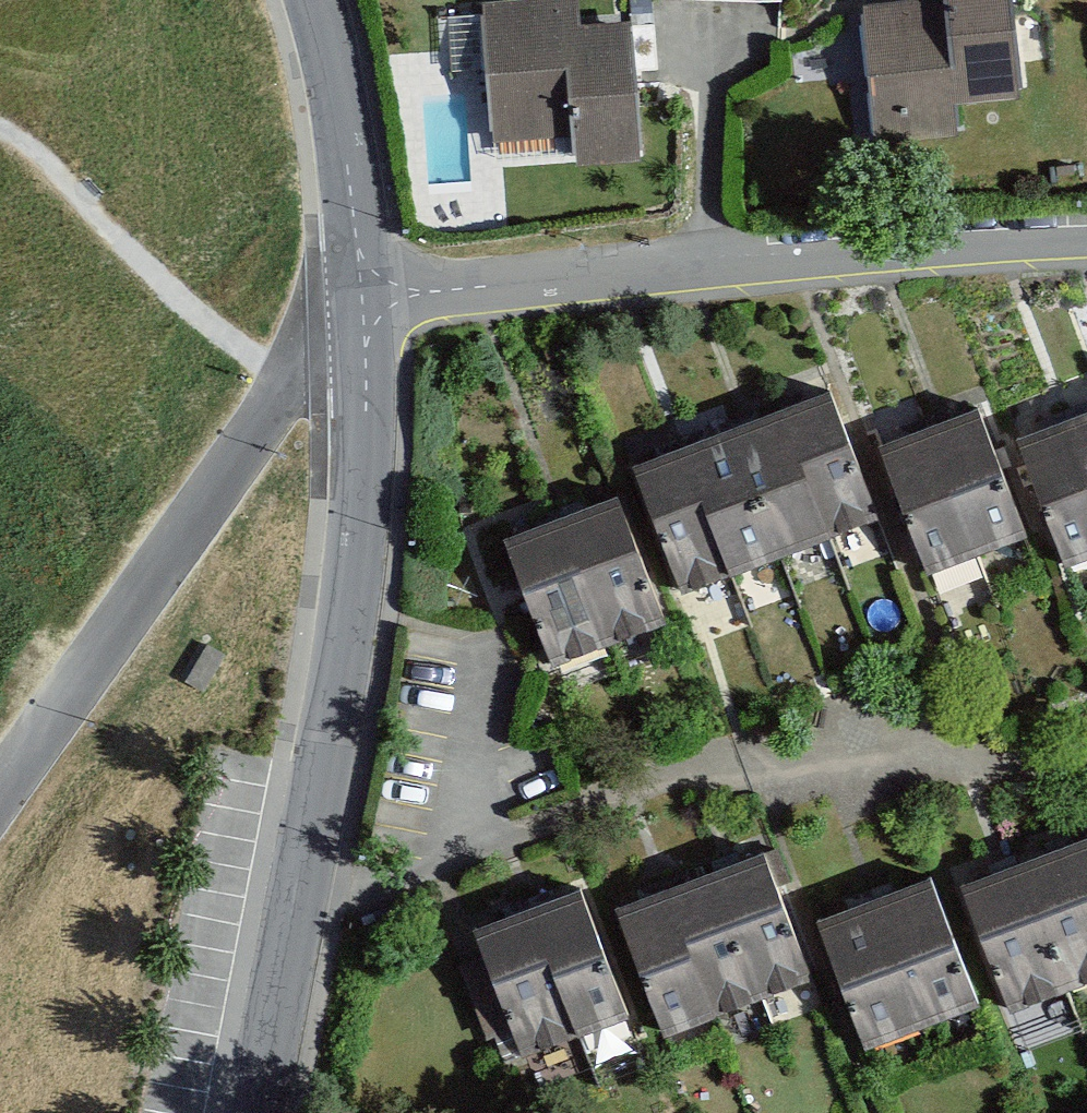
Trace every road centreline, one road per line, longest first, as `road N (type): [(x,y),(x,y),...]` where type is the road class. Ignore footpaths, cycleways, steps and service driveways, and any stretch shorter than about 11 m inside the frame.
road 1 (residential): [(295,902),(828,773),(976,750),(1086,748)]
road 2 (residential): [(363,297),(1086,241)]
road 3 (residential): [(363,297),(322,338),(0,791)]
road 4 (tertiary): [(363,297),(361,552),(295,902)]
road 5 (tertiary): [(317,0),(363,297)]
road 6 (tertiary): [(295,902),(256,1112)]

